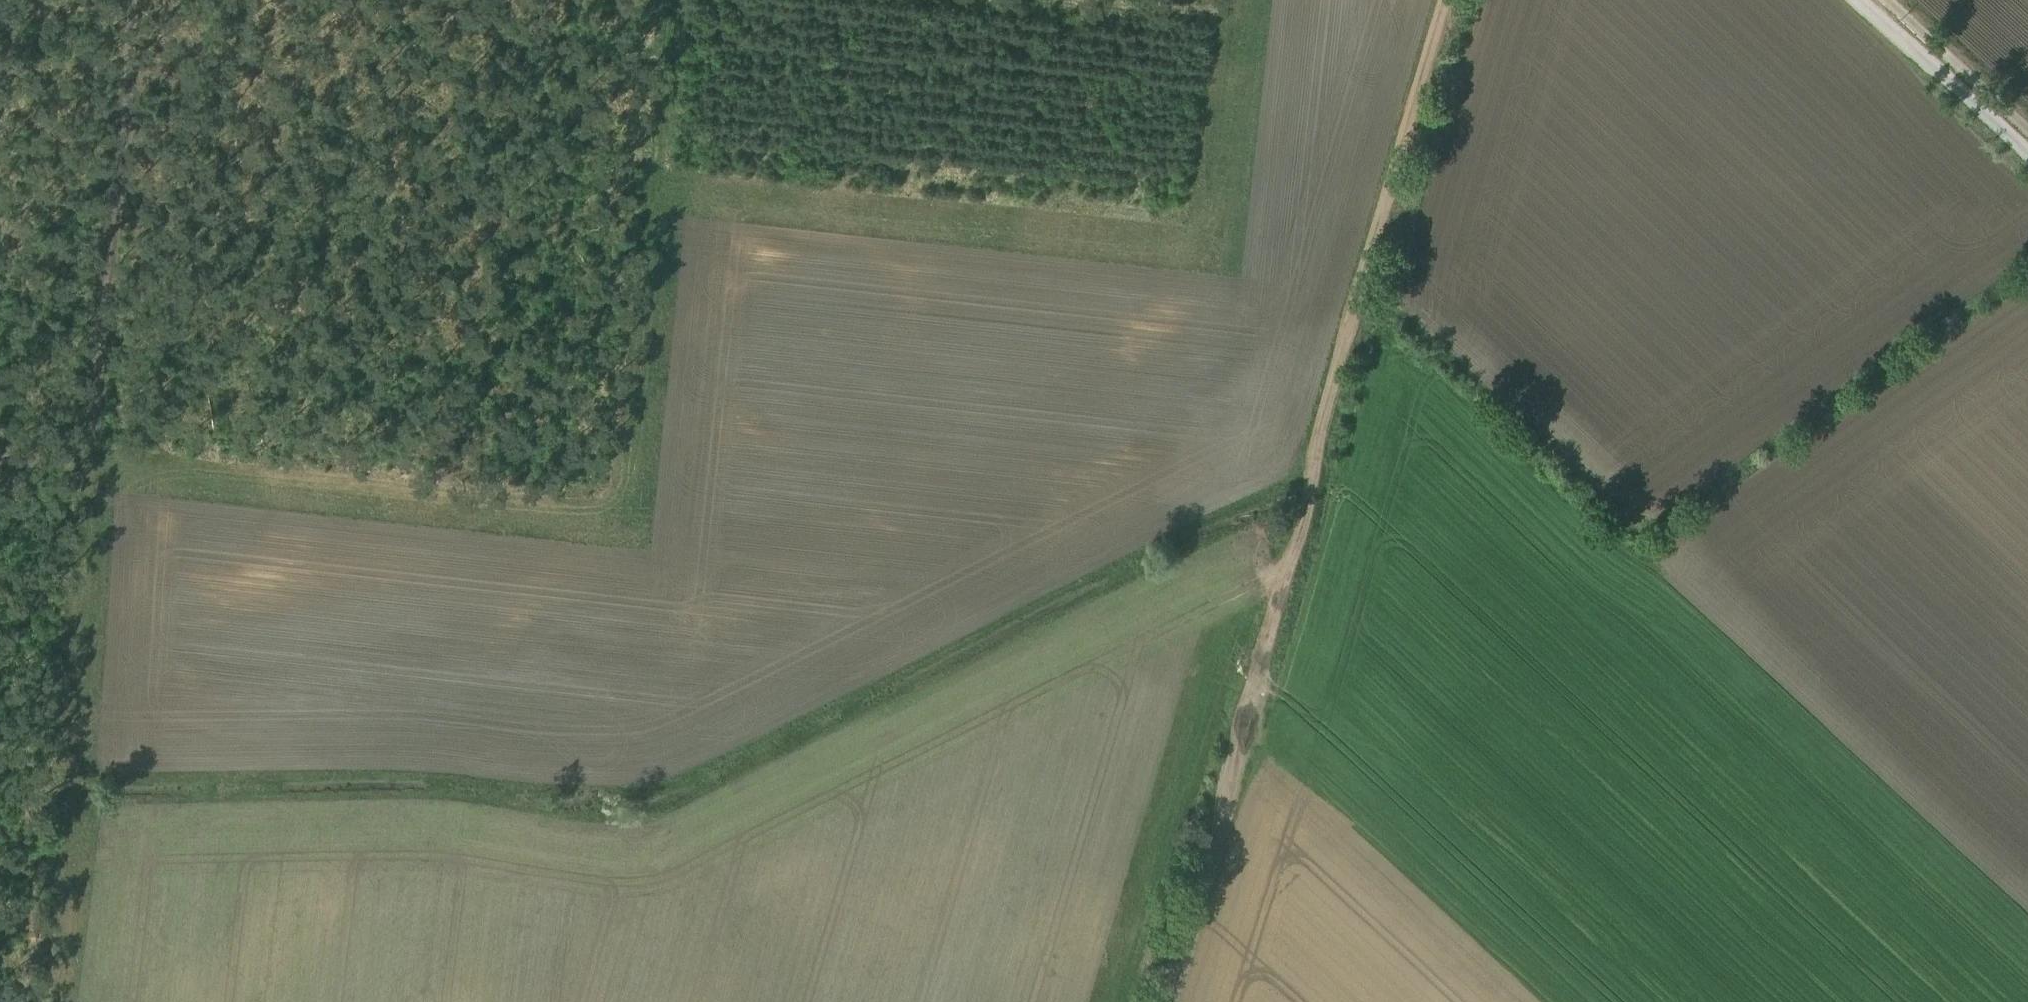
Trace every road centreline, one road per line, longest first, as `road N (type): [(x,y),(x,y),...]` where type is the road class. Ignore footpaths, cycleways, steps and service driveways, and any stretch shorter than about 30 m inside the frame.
road 1 (track): [(1162,1001),(1307,509),(1320,423),(1443,0)]
road 2 (track): [(1868,0),(2027,147)]

